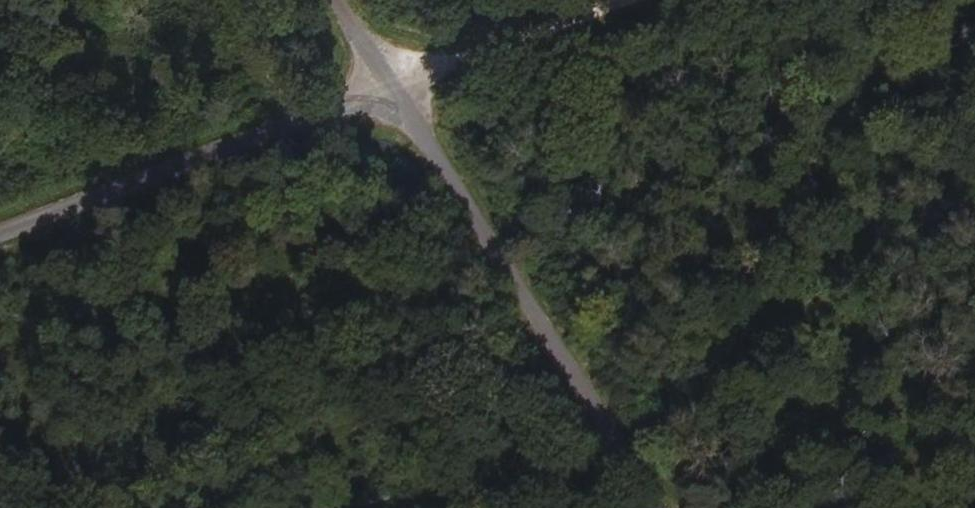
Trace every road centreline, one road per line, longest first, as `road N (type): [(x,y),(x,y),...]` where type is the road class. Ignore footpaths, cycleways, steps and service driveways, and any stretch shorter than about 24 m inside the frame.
road 1 (unclassified): [(650,507),(388,84)]
road 2 (unclassified): [(0,229),(388,84)]
road 3 (track): [(388,84),(615,0)]

